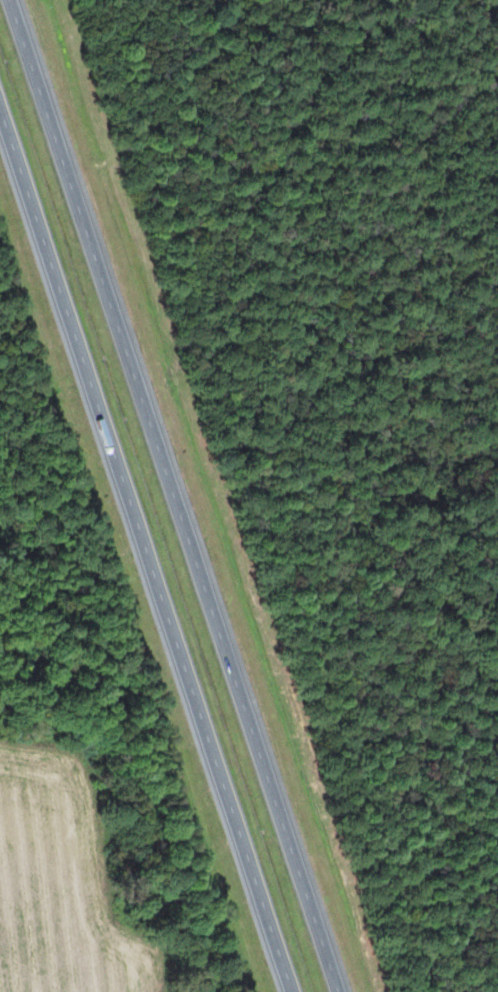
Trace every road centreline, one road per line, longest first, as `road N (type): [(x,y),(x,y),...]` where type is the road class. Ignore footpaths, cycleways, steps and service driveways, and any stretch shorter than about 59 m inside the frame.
road 1 (motorway): [(339,991),(11,0)]
road 2 (motorway): [(0,105),(294,991)]

